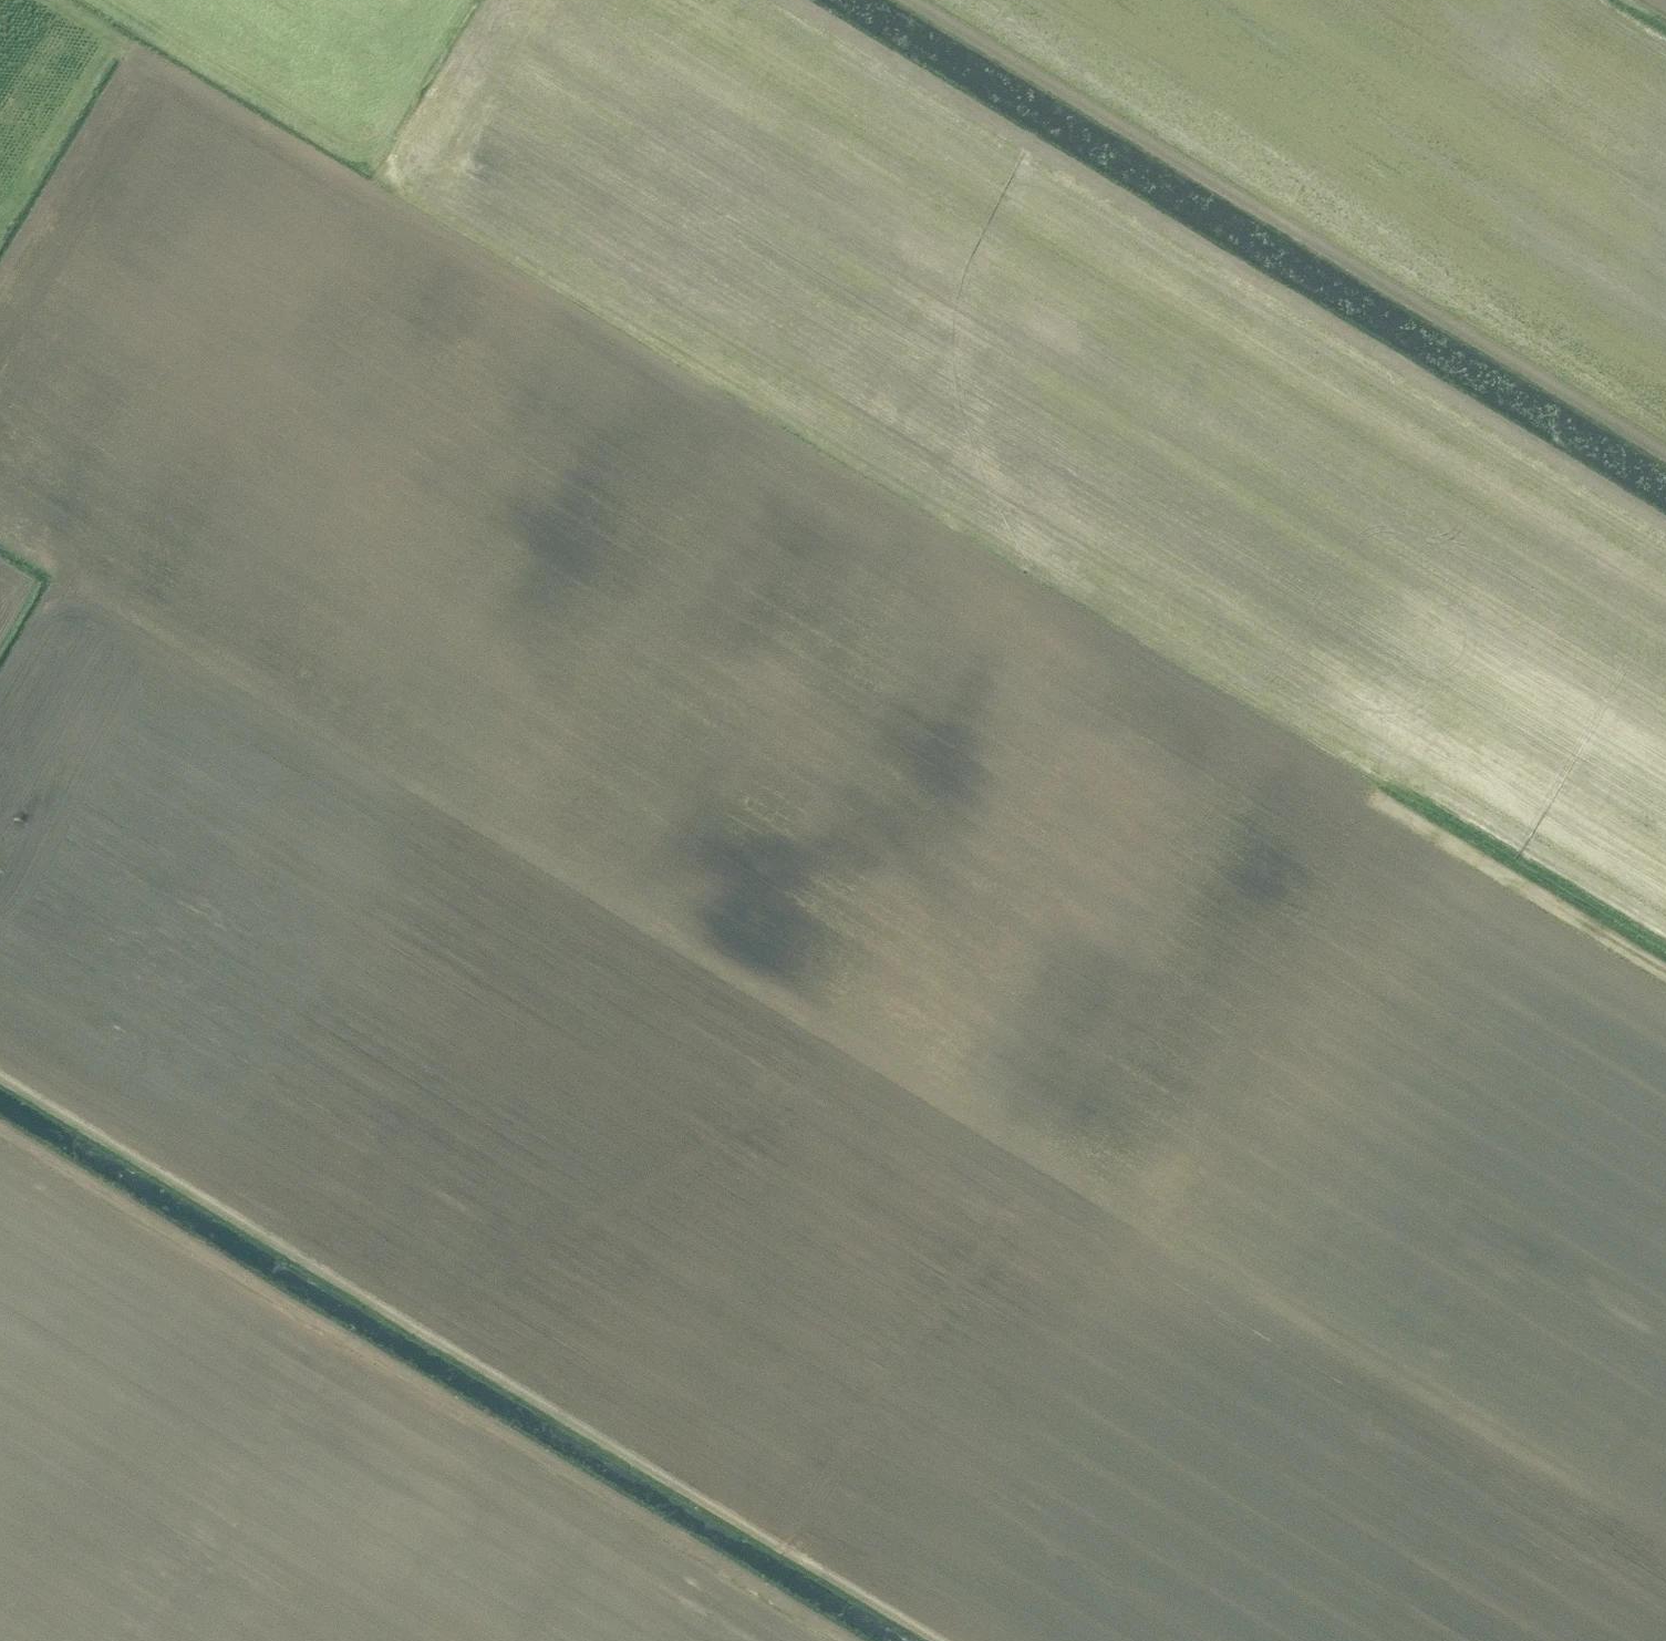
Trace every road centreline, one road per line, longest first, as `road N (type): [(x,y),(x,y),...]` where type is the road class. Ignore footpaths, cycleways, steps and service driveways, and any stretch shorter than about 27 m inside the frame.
road 1 (track): [(856,1640),(0,1127)]
road 2 (track): [(1665,972),(1382,801)]

